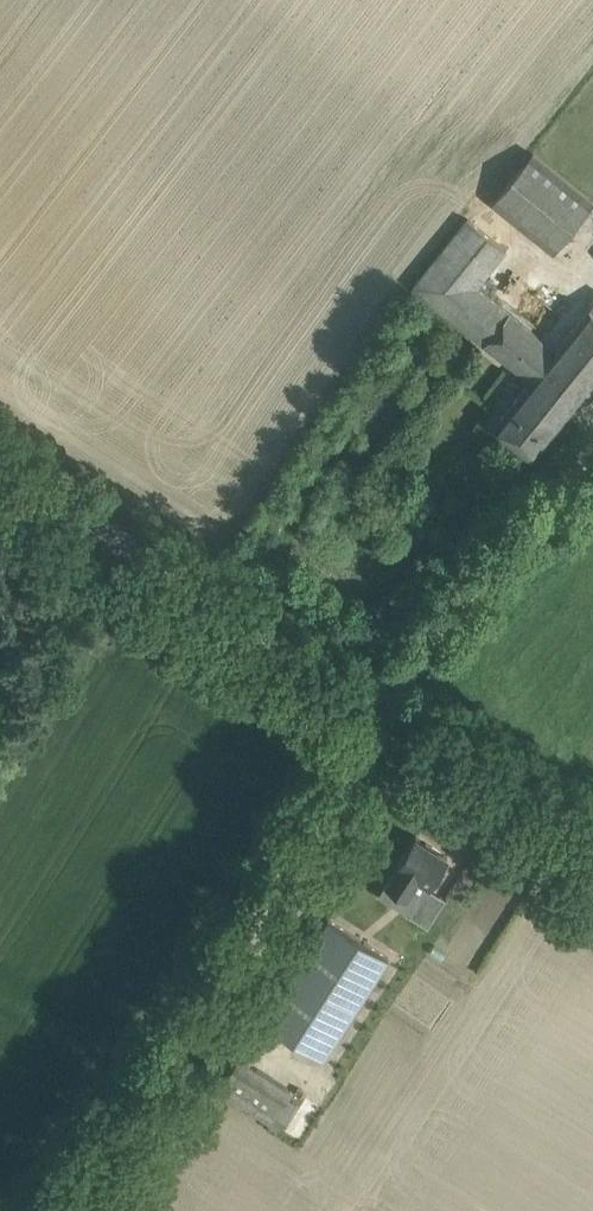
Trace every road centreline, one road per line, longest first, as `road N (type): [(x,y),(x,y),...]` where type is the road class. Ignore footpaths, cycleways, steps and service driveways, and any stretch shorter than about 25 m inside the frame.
road 1 (unclassified): [(77,1210),(173,1067),(371,718)]
road 2 (unclassified): [(371,718),(0,460)]
road 3 (unclassified): [(371,718),(592,453)]
road 4 (unclassified): [(592,859),(371,718)]

